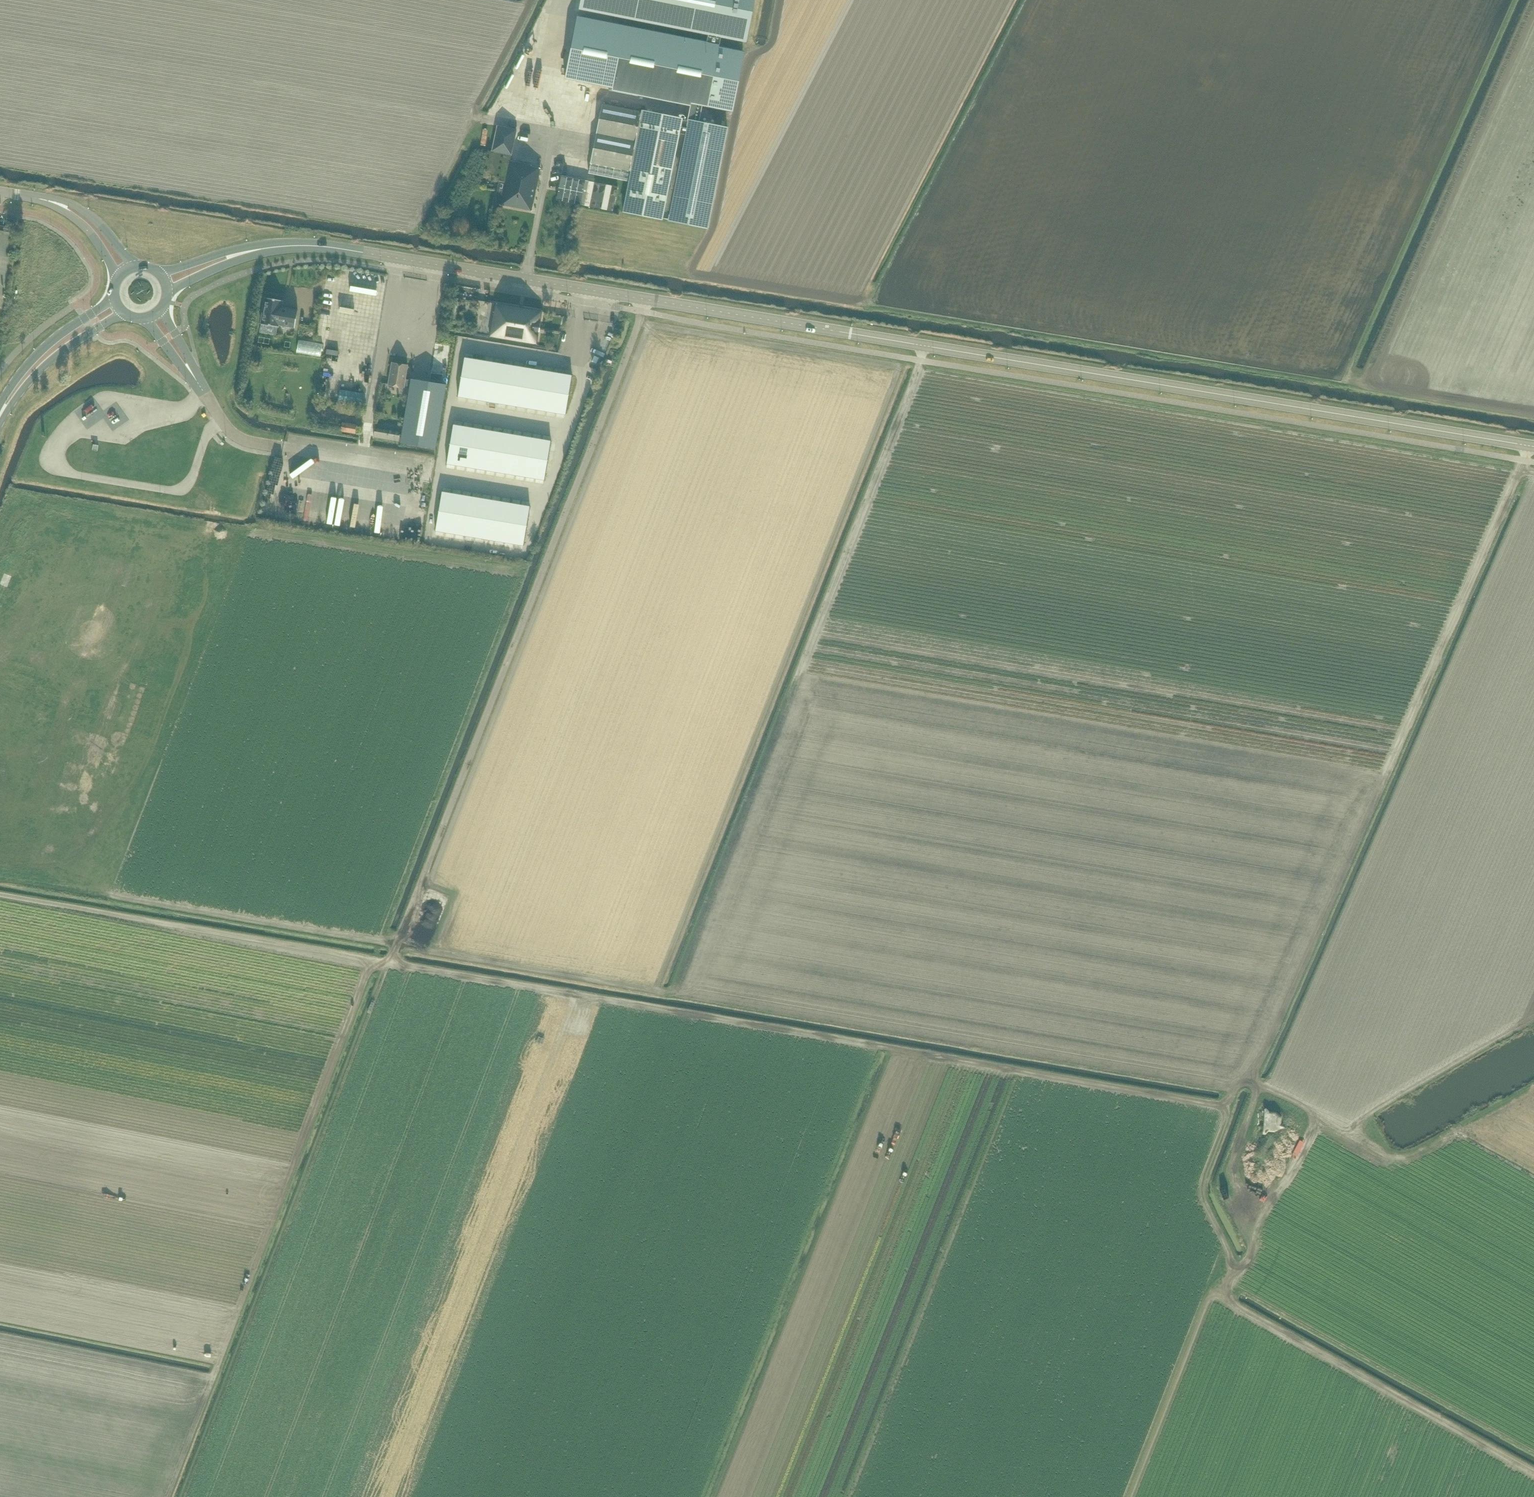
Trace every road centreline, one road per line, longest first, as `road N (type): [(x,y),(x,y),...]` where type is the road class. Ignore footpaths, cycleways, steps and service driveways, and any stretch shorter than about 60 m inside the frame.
road 1 (track): [(1252,1082),(1219,1102),(398,961),(395,944),(671,996),(924,345)]
road 2 (track): [(1533,1471),(1232,1300),(1263,1203),(1301,1148),(1316,1108),(1252,1082),(1531,446)]
road 3 (tertiary): [(1533,446),(349,250),(242,252)]
road 4 (track): [(645,299),(395,944),(100,893)]
road 5 (unclassified): [(193,374),(240,438),(439,475)]
road 6 (track): [(1316,1108),(1406,1155),(1533,1086)]
road 7 (tertiary): [(116,299),(42,353),(6,404)]
road 8 (tertiary): [(6,404),(49,361),(123,311)]

